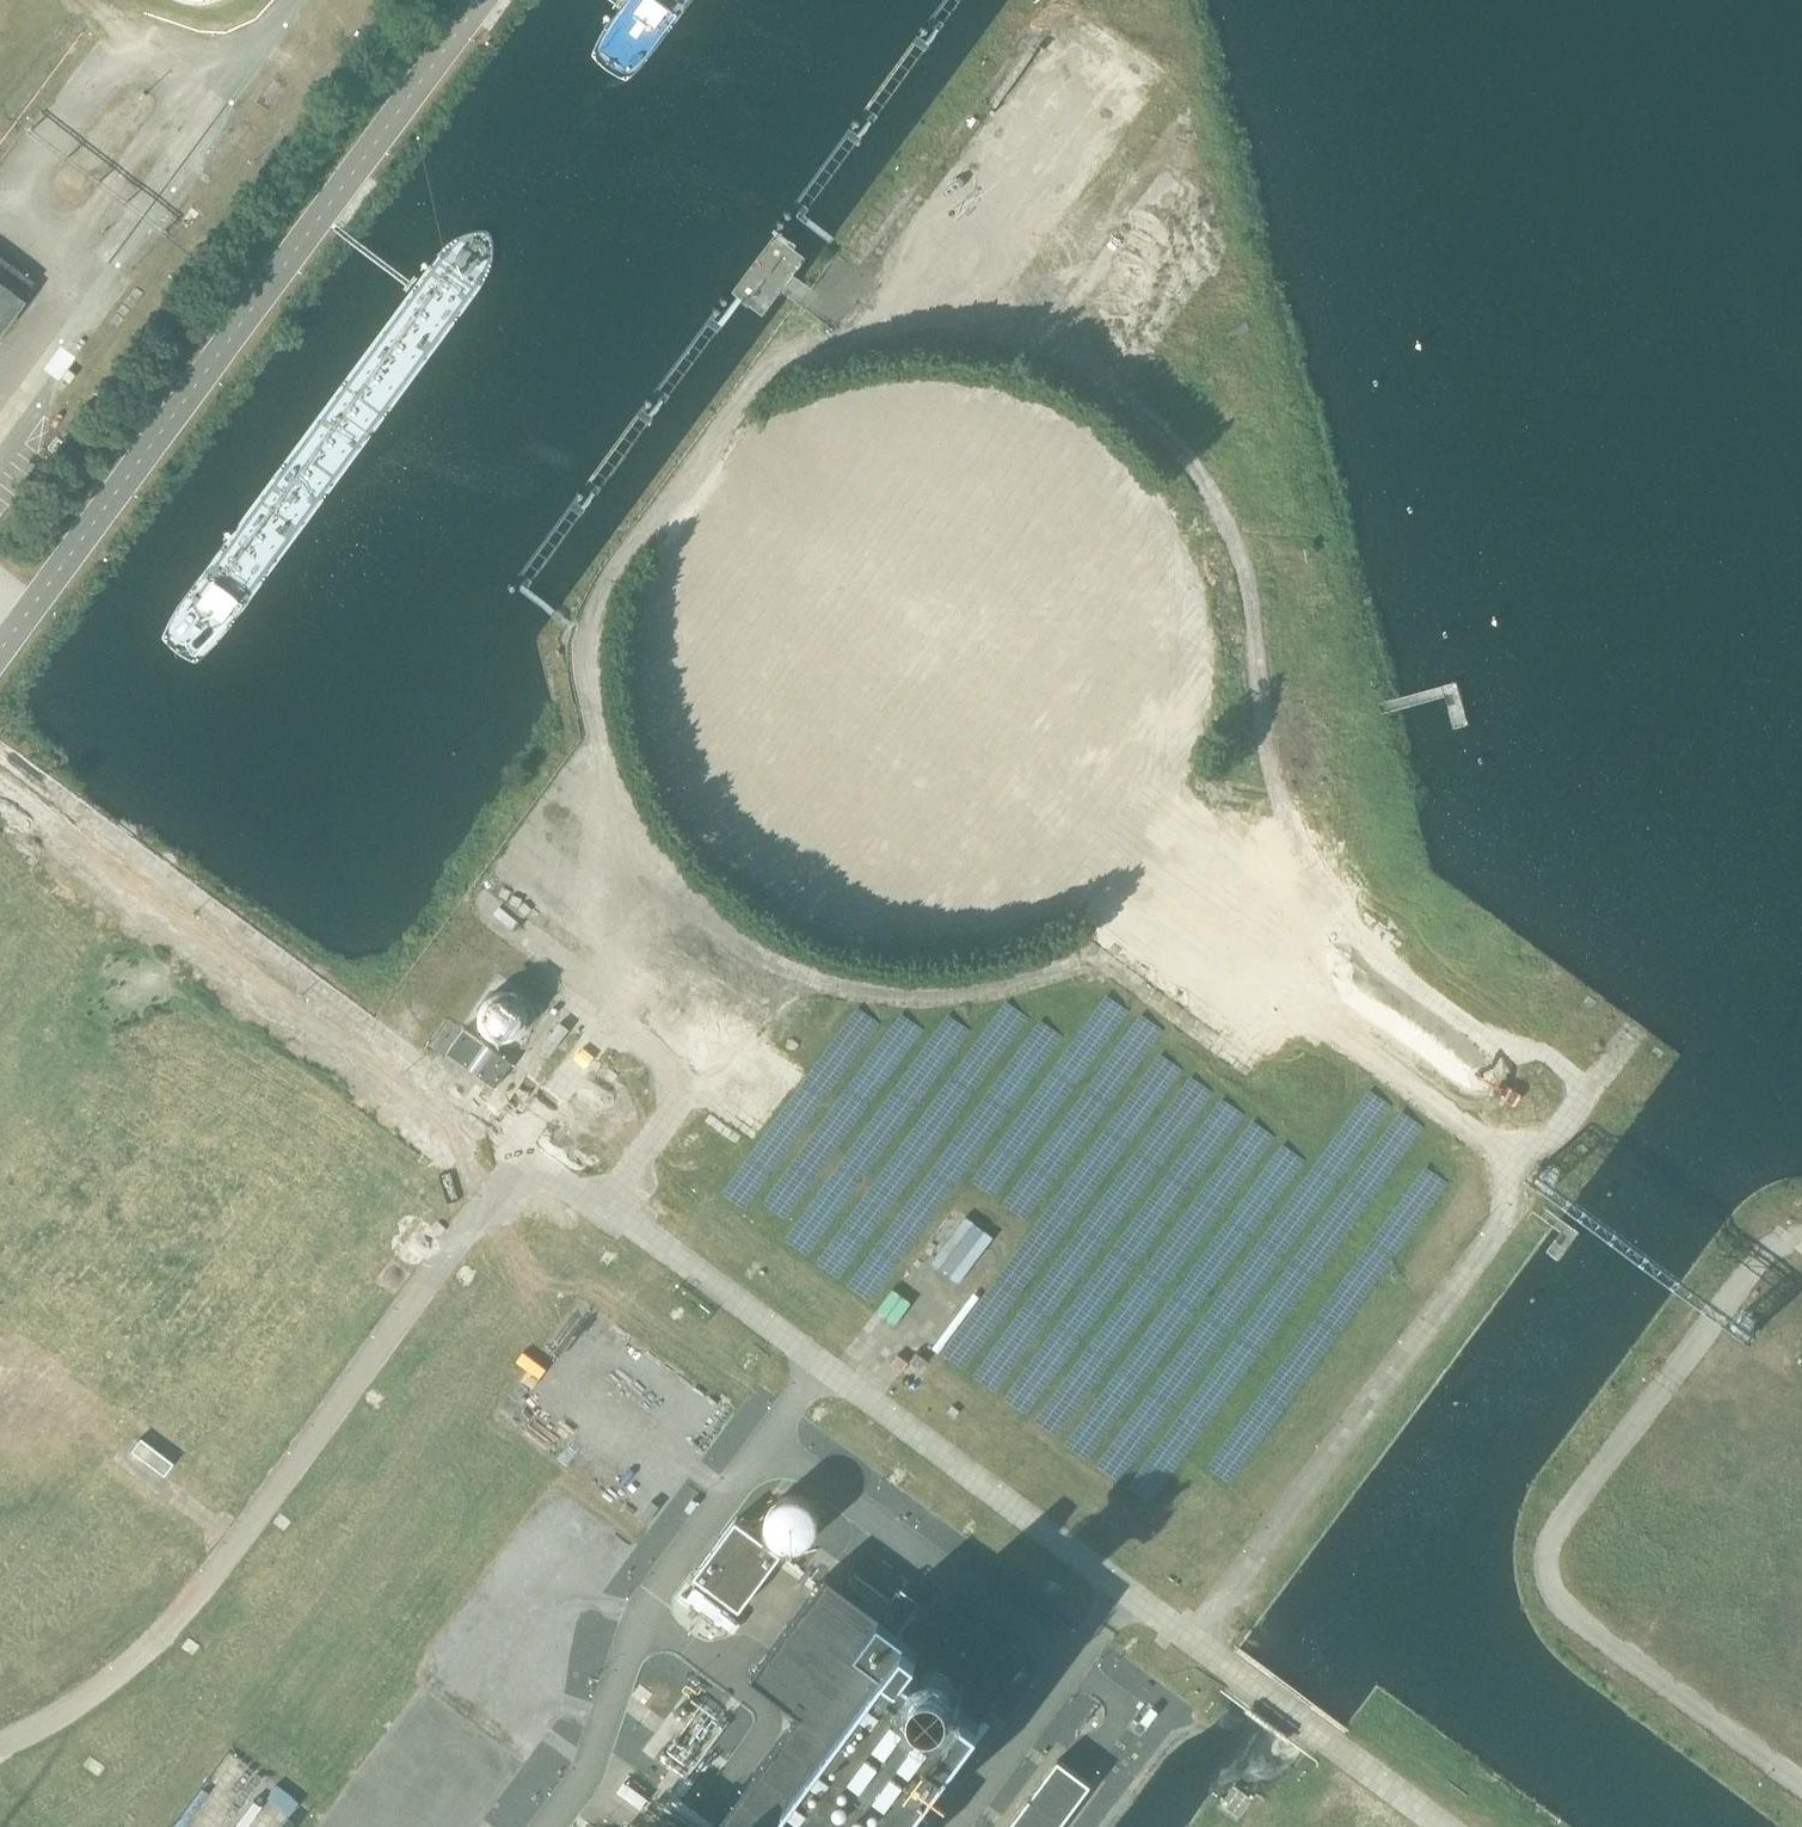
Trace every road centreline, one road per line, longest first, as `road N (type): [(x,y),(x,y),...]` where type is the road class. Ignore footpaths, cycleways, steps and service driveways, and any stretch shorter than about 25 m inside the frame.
road 1 (unclassified): [(0,648),(481,0)]

